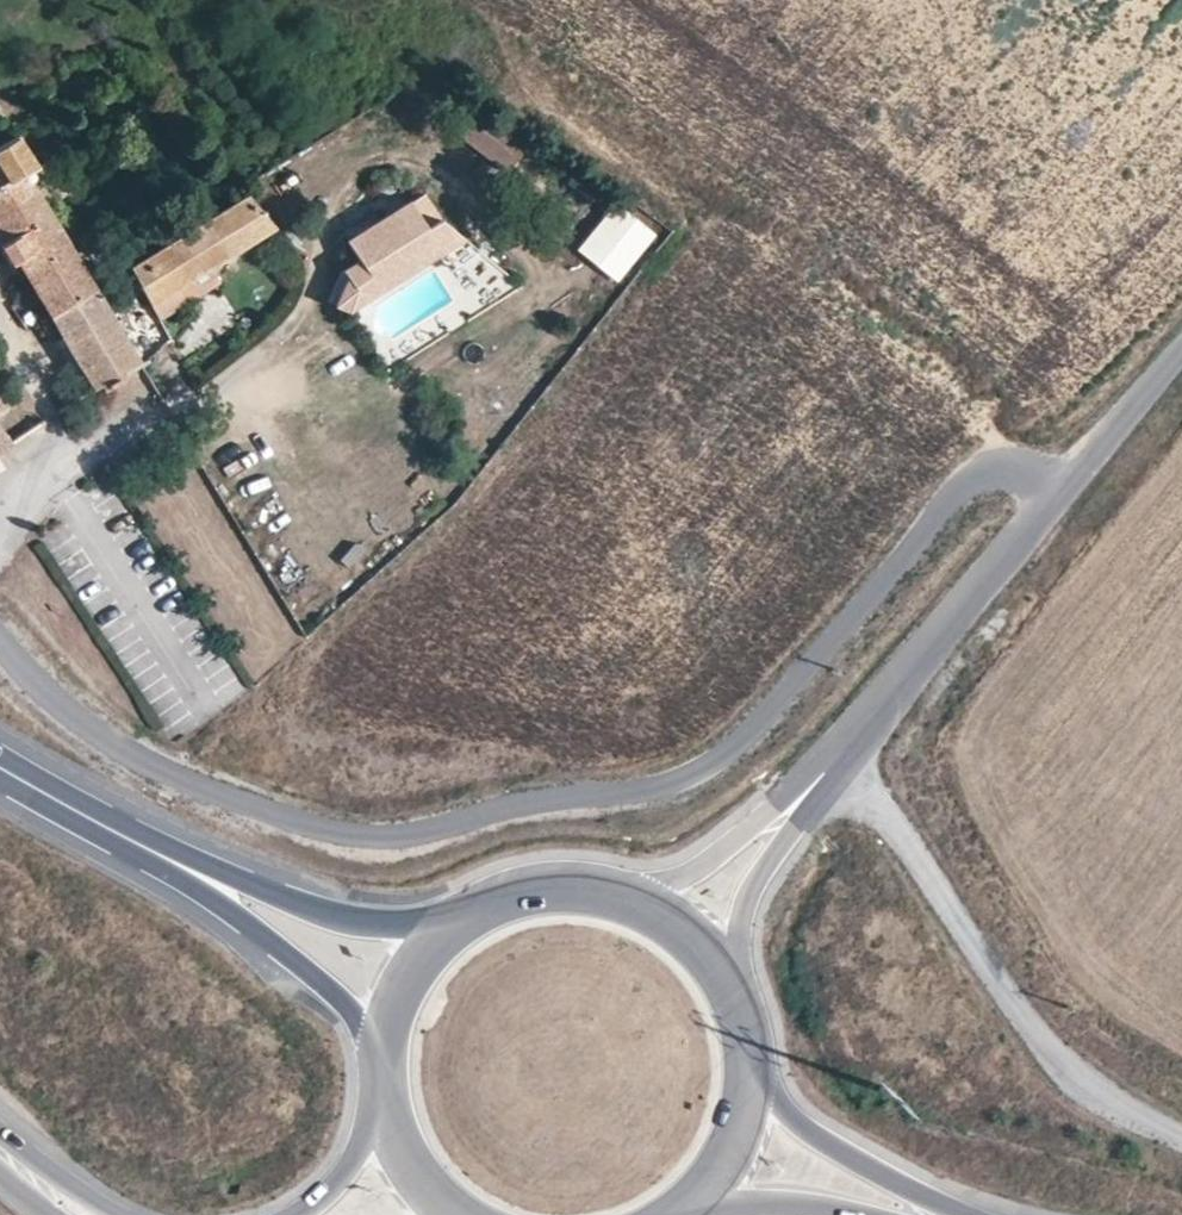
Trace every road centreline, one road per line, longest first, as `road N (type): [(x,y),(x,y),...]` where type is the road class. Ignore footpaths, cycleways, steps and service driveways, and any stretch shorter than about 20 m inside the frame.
road 1 (unclassified): [(0,637),(50,697),(149,763),(314,829),(391,836),(528,804),(608,798),(682,780),(727,755),(969,483),(995,464),(1026,475),(1054,500)]
road 2 (unclassified): [(793,808),(1054,500)]
road 3 (secondary): [(958,1214),(838,1148),(780,1100),(737,1041)]
road 4 (secondary): [(463,926),(376,923),(199,876)]
road 5 (secondary): [(199,876),(389,1044)]
road 6 (secondary): [(0,766),(199,876)]
road 7 (unclassified): [(728,1009),(749,910),(793,808)]
road 8 (unclassified): [(793,808),(694,866),(604,901)]
road 9 (unclassified): [(1054,500),(1181,349)]
road 10 (secondary): [(674,1212),(719,1153),(737,1098),(737,1041)]
road 11 (secondary): [(674,1212),(771,1204),(858,1214)]
road 12 (secondary): [(728,1009),(710,974),(666,929),(604,901)]
road 13 (secondary): [(604,901),(555,896),(507,905),(463,926)]
road 14 (tertiary): [(389,1105),(328,1191),(295,1214)]
road 15 (secondary): [(463,926),(428,958),(402,998),(389,1044)]
road 16 (tertiary): [(116,1214),(0,1137)]
road 17 (secondary): [(389,1105),(408,1157),(464,1214)]

